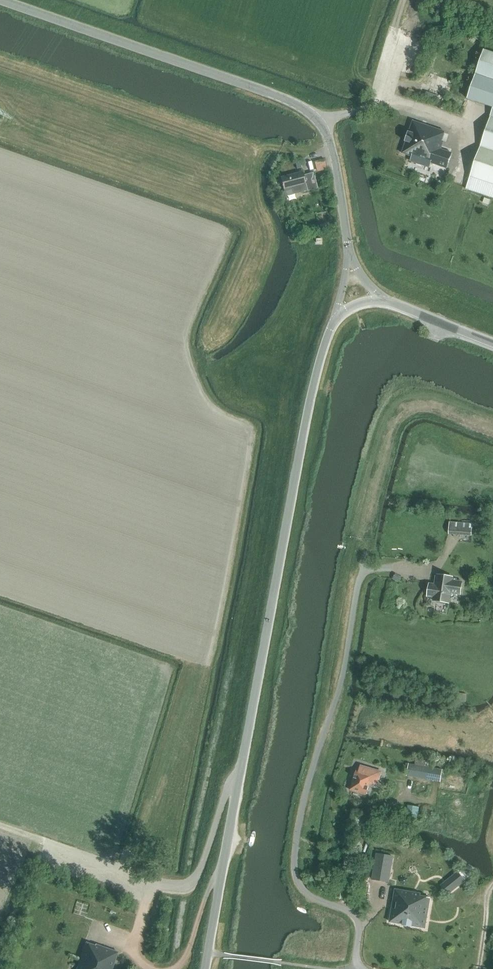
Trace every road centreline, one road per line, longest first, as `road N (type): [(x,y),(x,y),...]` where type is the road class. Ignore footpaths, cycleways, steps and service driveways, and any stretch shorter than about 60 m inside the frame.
road 1 (tertiary): [(206,968),(305,425),(336,318)]
road 2 (unclassified): [(350,256),(331,147),(314,116),(3,0)]
road 3 (unclassified): [(354,968),(357,921),(308,895),(296,877),(317,752)]
road 4 (track): [(0,827),(153,881)]

